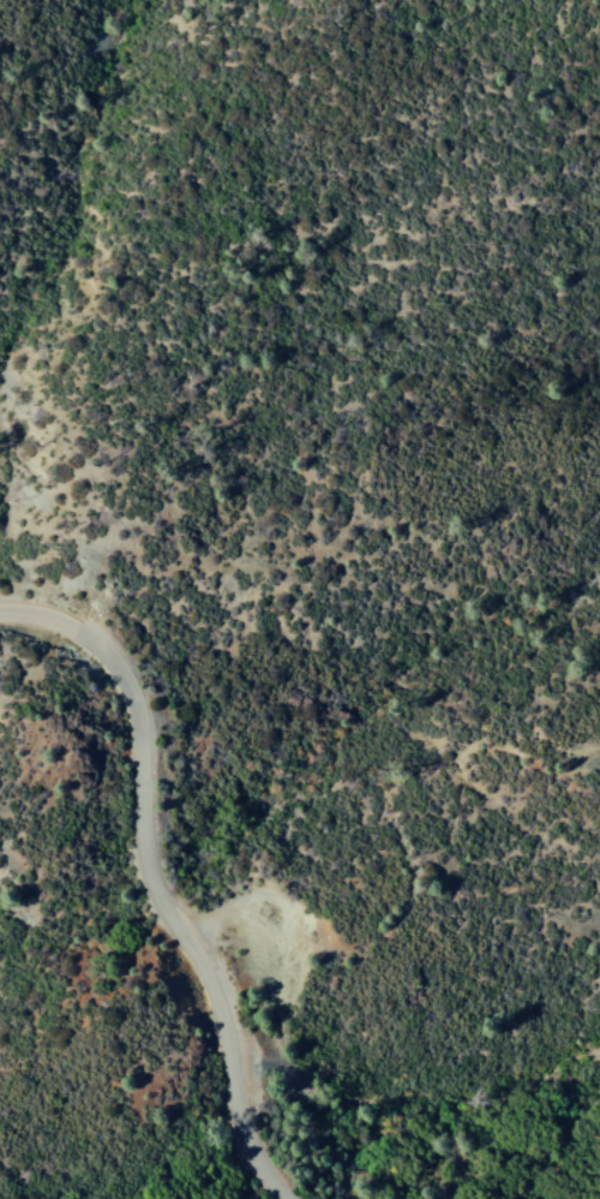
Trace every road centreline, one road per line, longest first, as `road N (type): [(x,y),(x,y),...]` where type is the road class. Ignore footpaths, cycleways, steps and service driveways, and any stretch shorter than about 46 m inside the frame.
road 1 (tertiary): [(0,616),(84,645),(104,660),(136,705),(151,759),(155,865),(169,913),(239,1121),(287,1198)]

